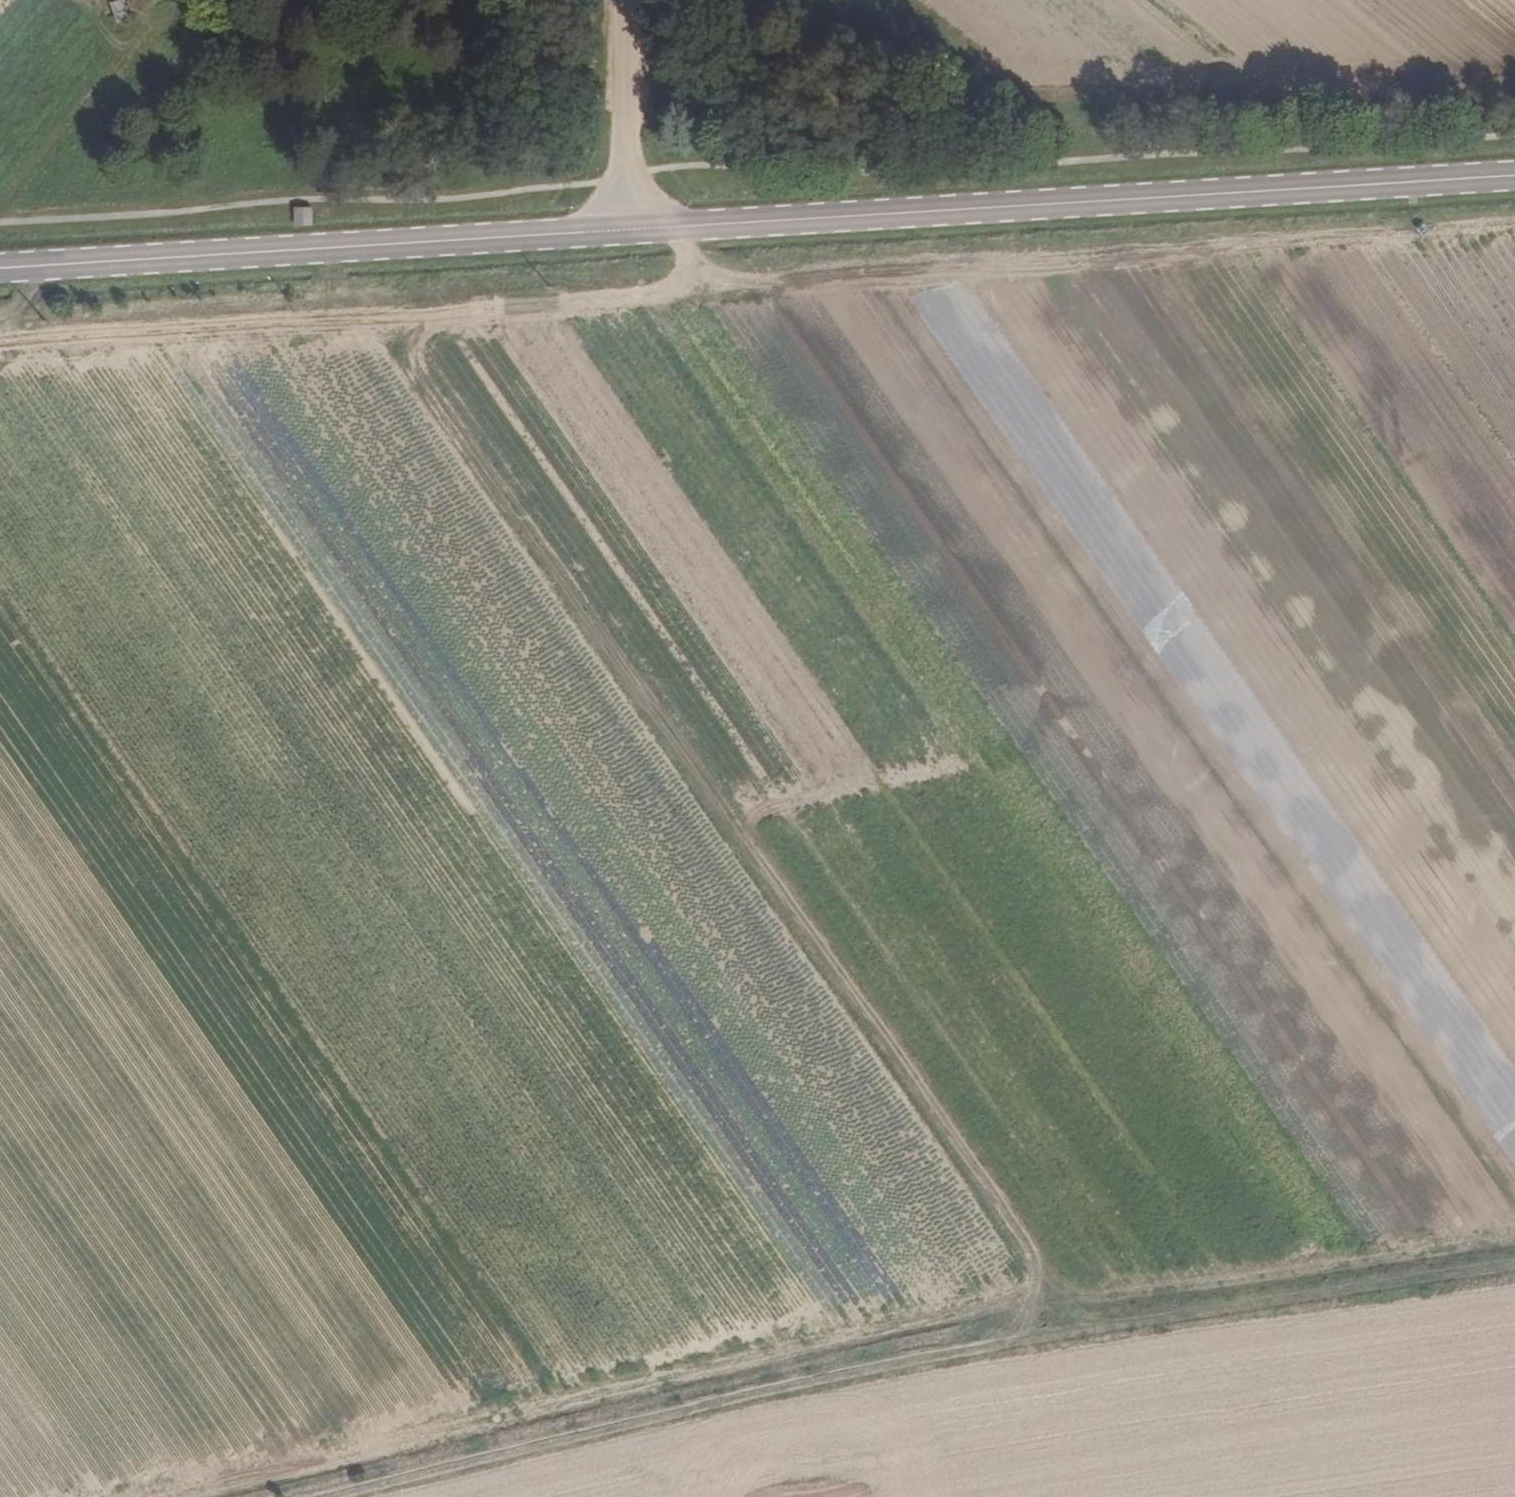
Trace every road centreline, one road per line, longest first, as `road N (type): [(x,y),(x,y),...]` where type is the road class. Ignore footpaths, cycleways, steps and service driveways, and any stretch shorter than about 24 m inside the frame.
road 1 (track): [(1514,1270),(920,1359),(316,1496)]
road 2 (tertiary): [(626,231),(1514,178)]
road 3 (tertiary): [(0,269),(626,231)]
road 4 (unclassified): [(625,0),(626,231)]

